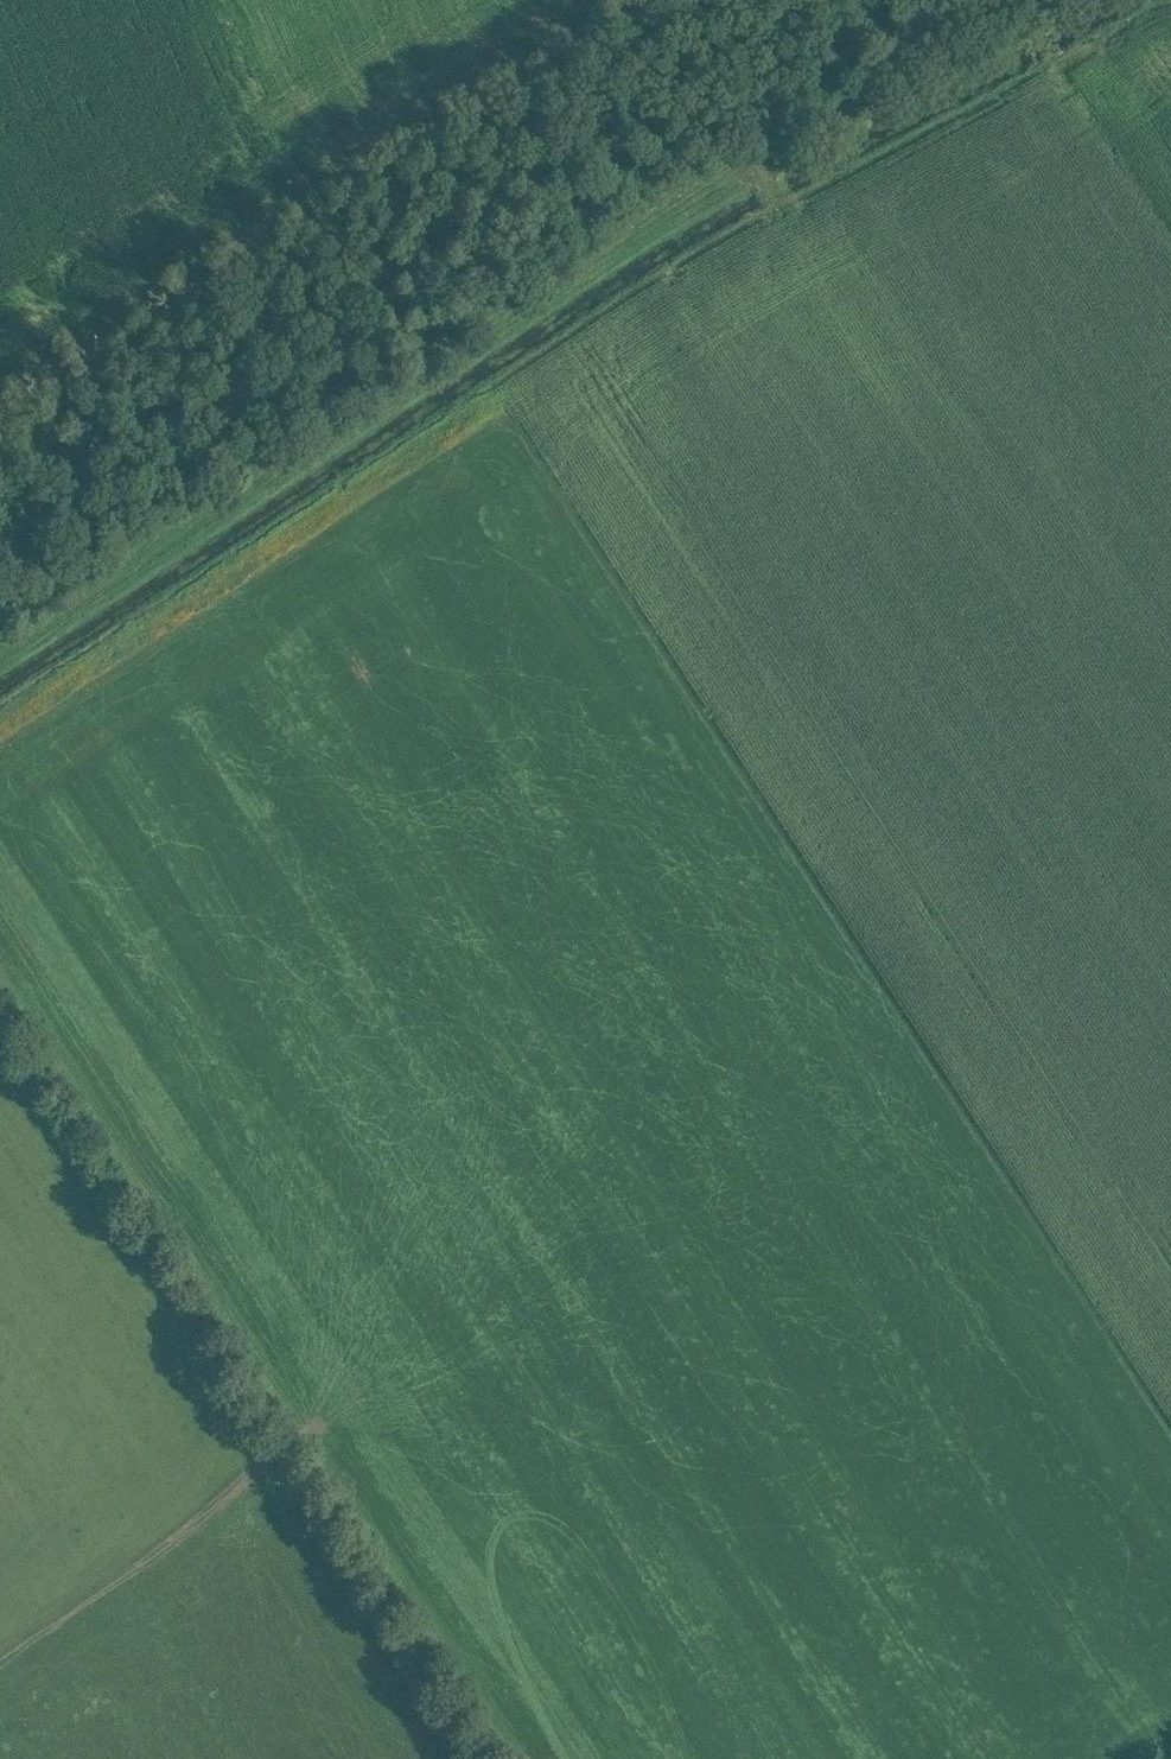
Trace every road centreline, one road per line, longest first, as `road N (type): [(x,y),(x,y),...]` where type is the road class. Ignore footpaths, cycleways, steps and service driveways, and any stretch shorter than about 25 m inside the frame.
road 1 (track): [(0,656),(742,157)]
road 2 (track): [(742,157),(868,73),(934,0)]

